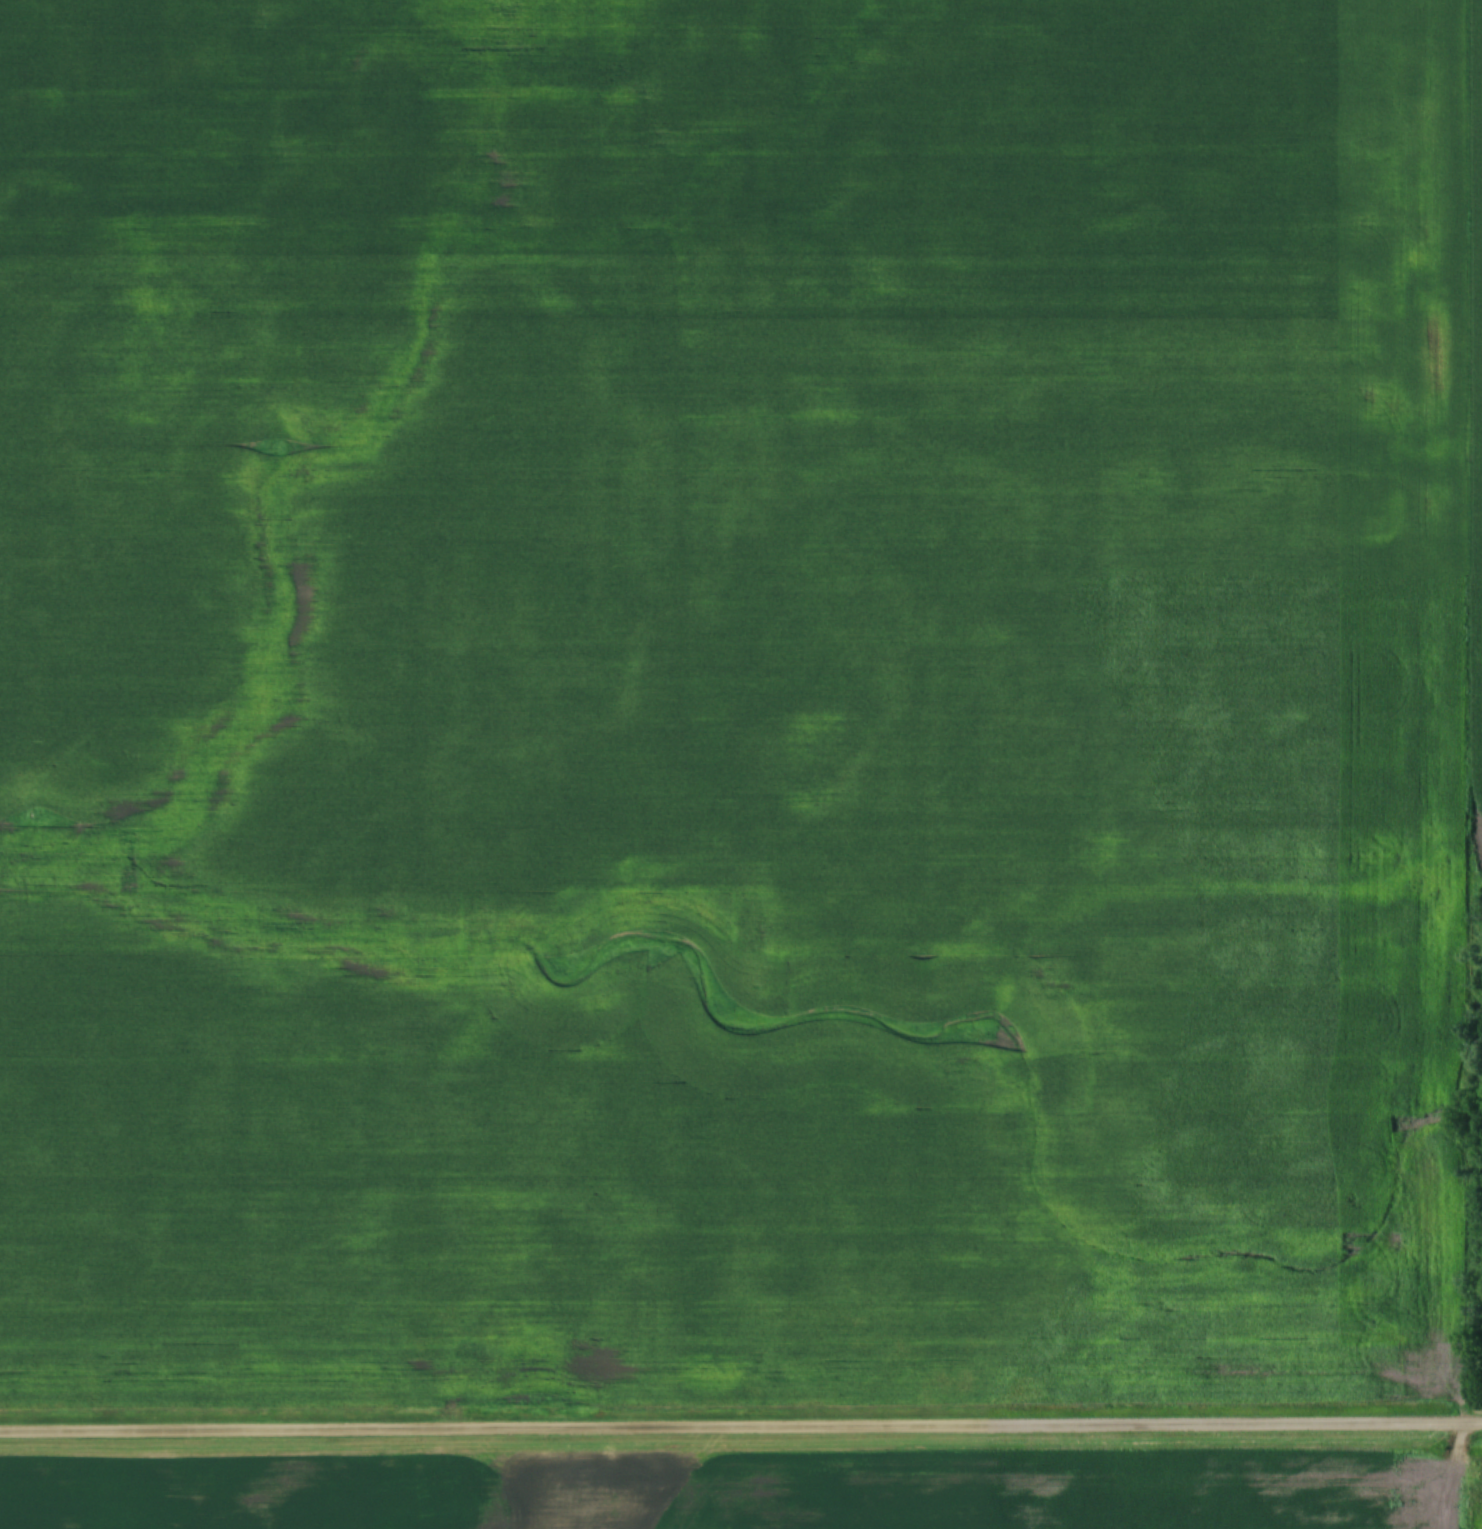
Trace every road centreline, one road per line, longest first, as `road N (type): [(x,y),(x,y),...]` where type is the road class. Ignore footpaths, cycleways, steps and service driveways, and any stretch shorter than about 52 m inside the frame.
road 1 (residential): [(0,1431),(1481,1424)]

